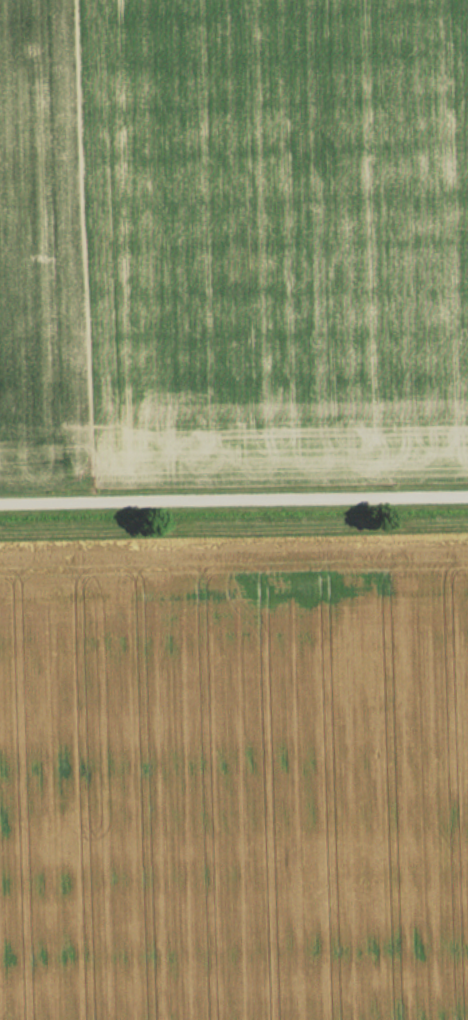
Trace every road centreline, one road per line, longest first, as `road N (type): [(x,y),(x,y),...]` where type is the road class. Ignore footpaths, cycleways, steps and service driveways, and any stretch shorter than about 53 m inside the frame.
road 1 (residential): [(0,506),(467,499)]

